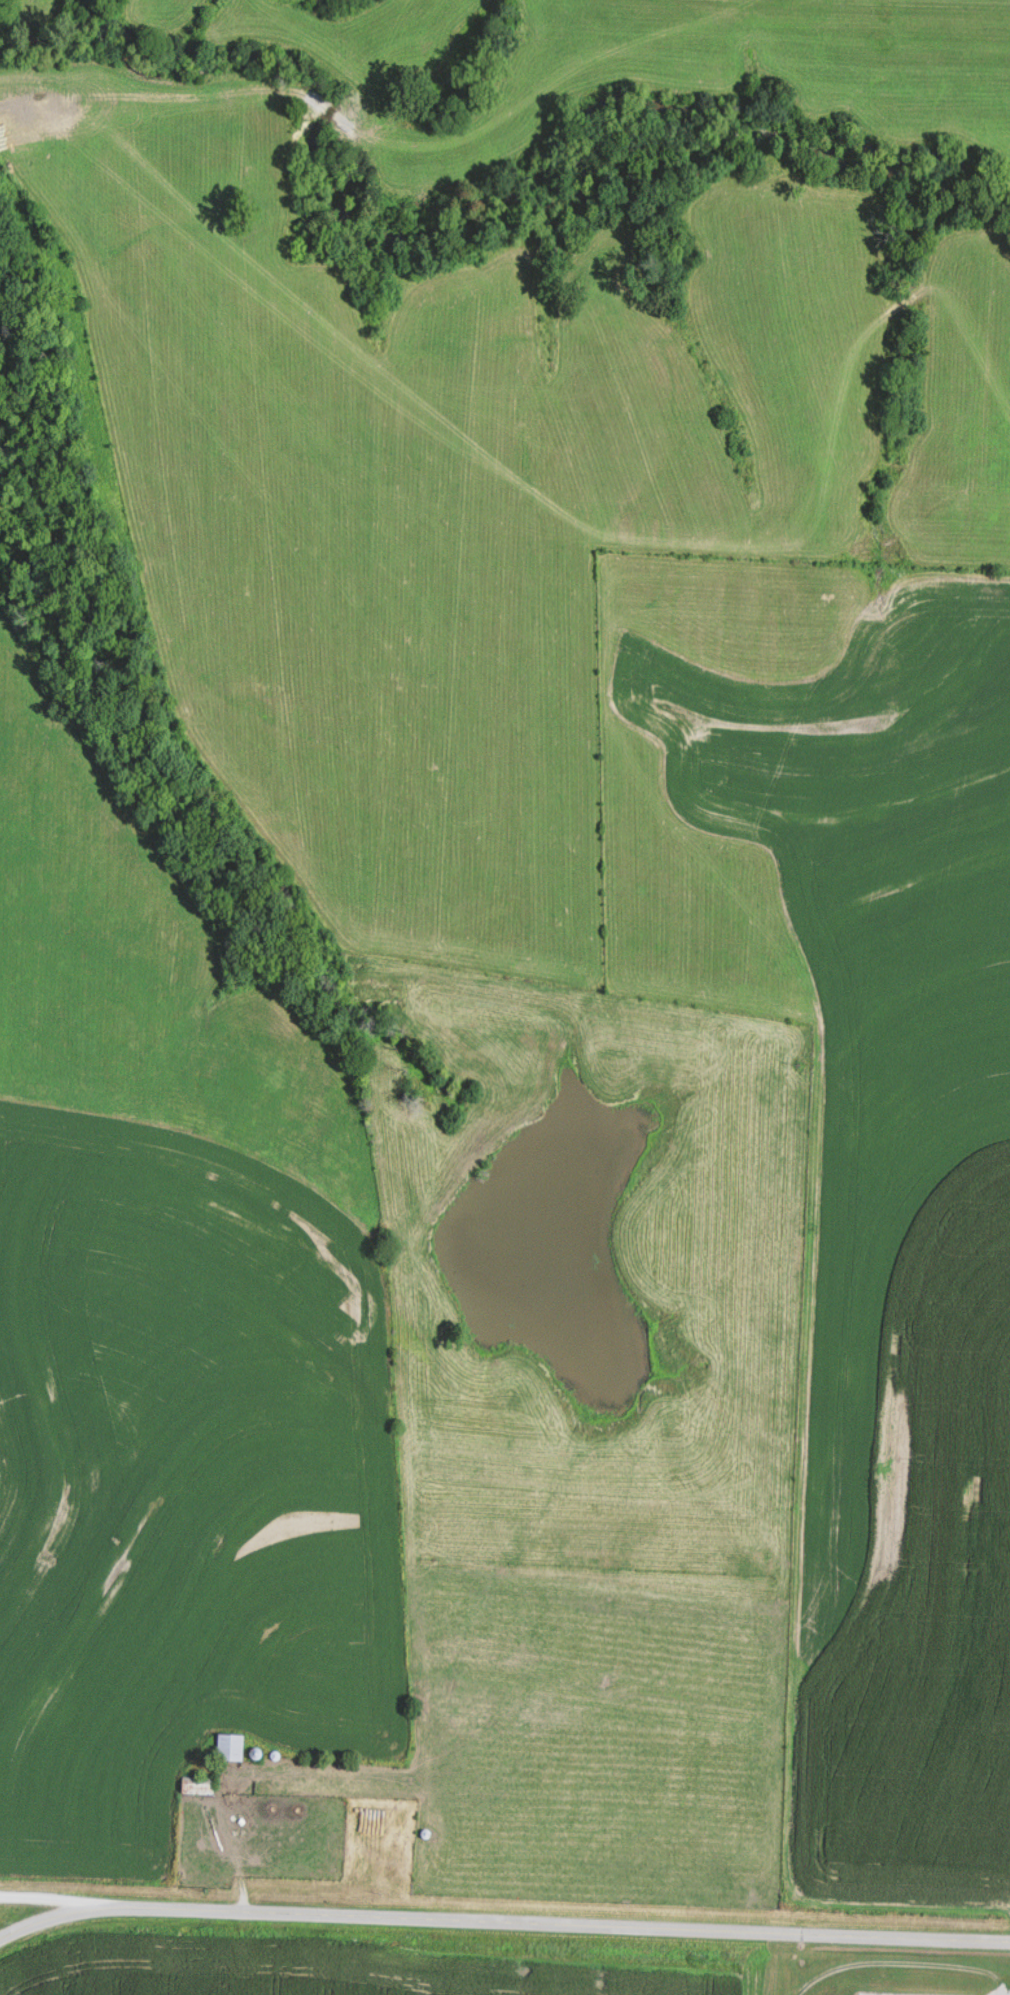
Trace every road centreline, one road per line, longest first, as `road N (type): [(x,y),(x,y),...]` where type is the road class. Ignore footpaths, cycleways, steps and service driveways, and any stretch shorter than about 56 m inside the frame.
road 1 (tertiary): [(1009,1944),(101,1904),(0,1934)]

